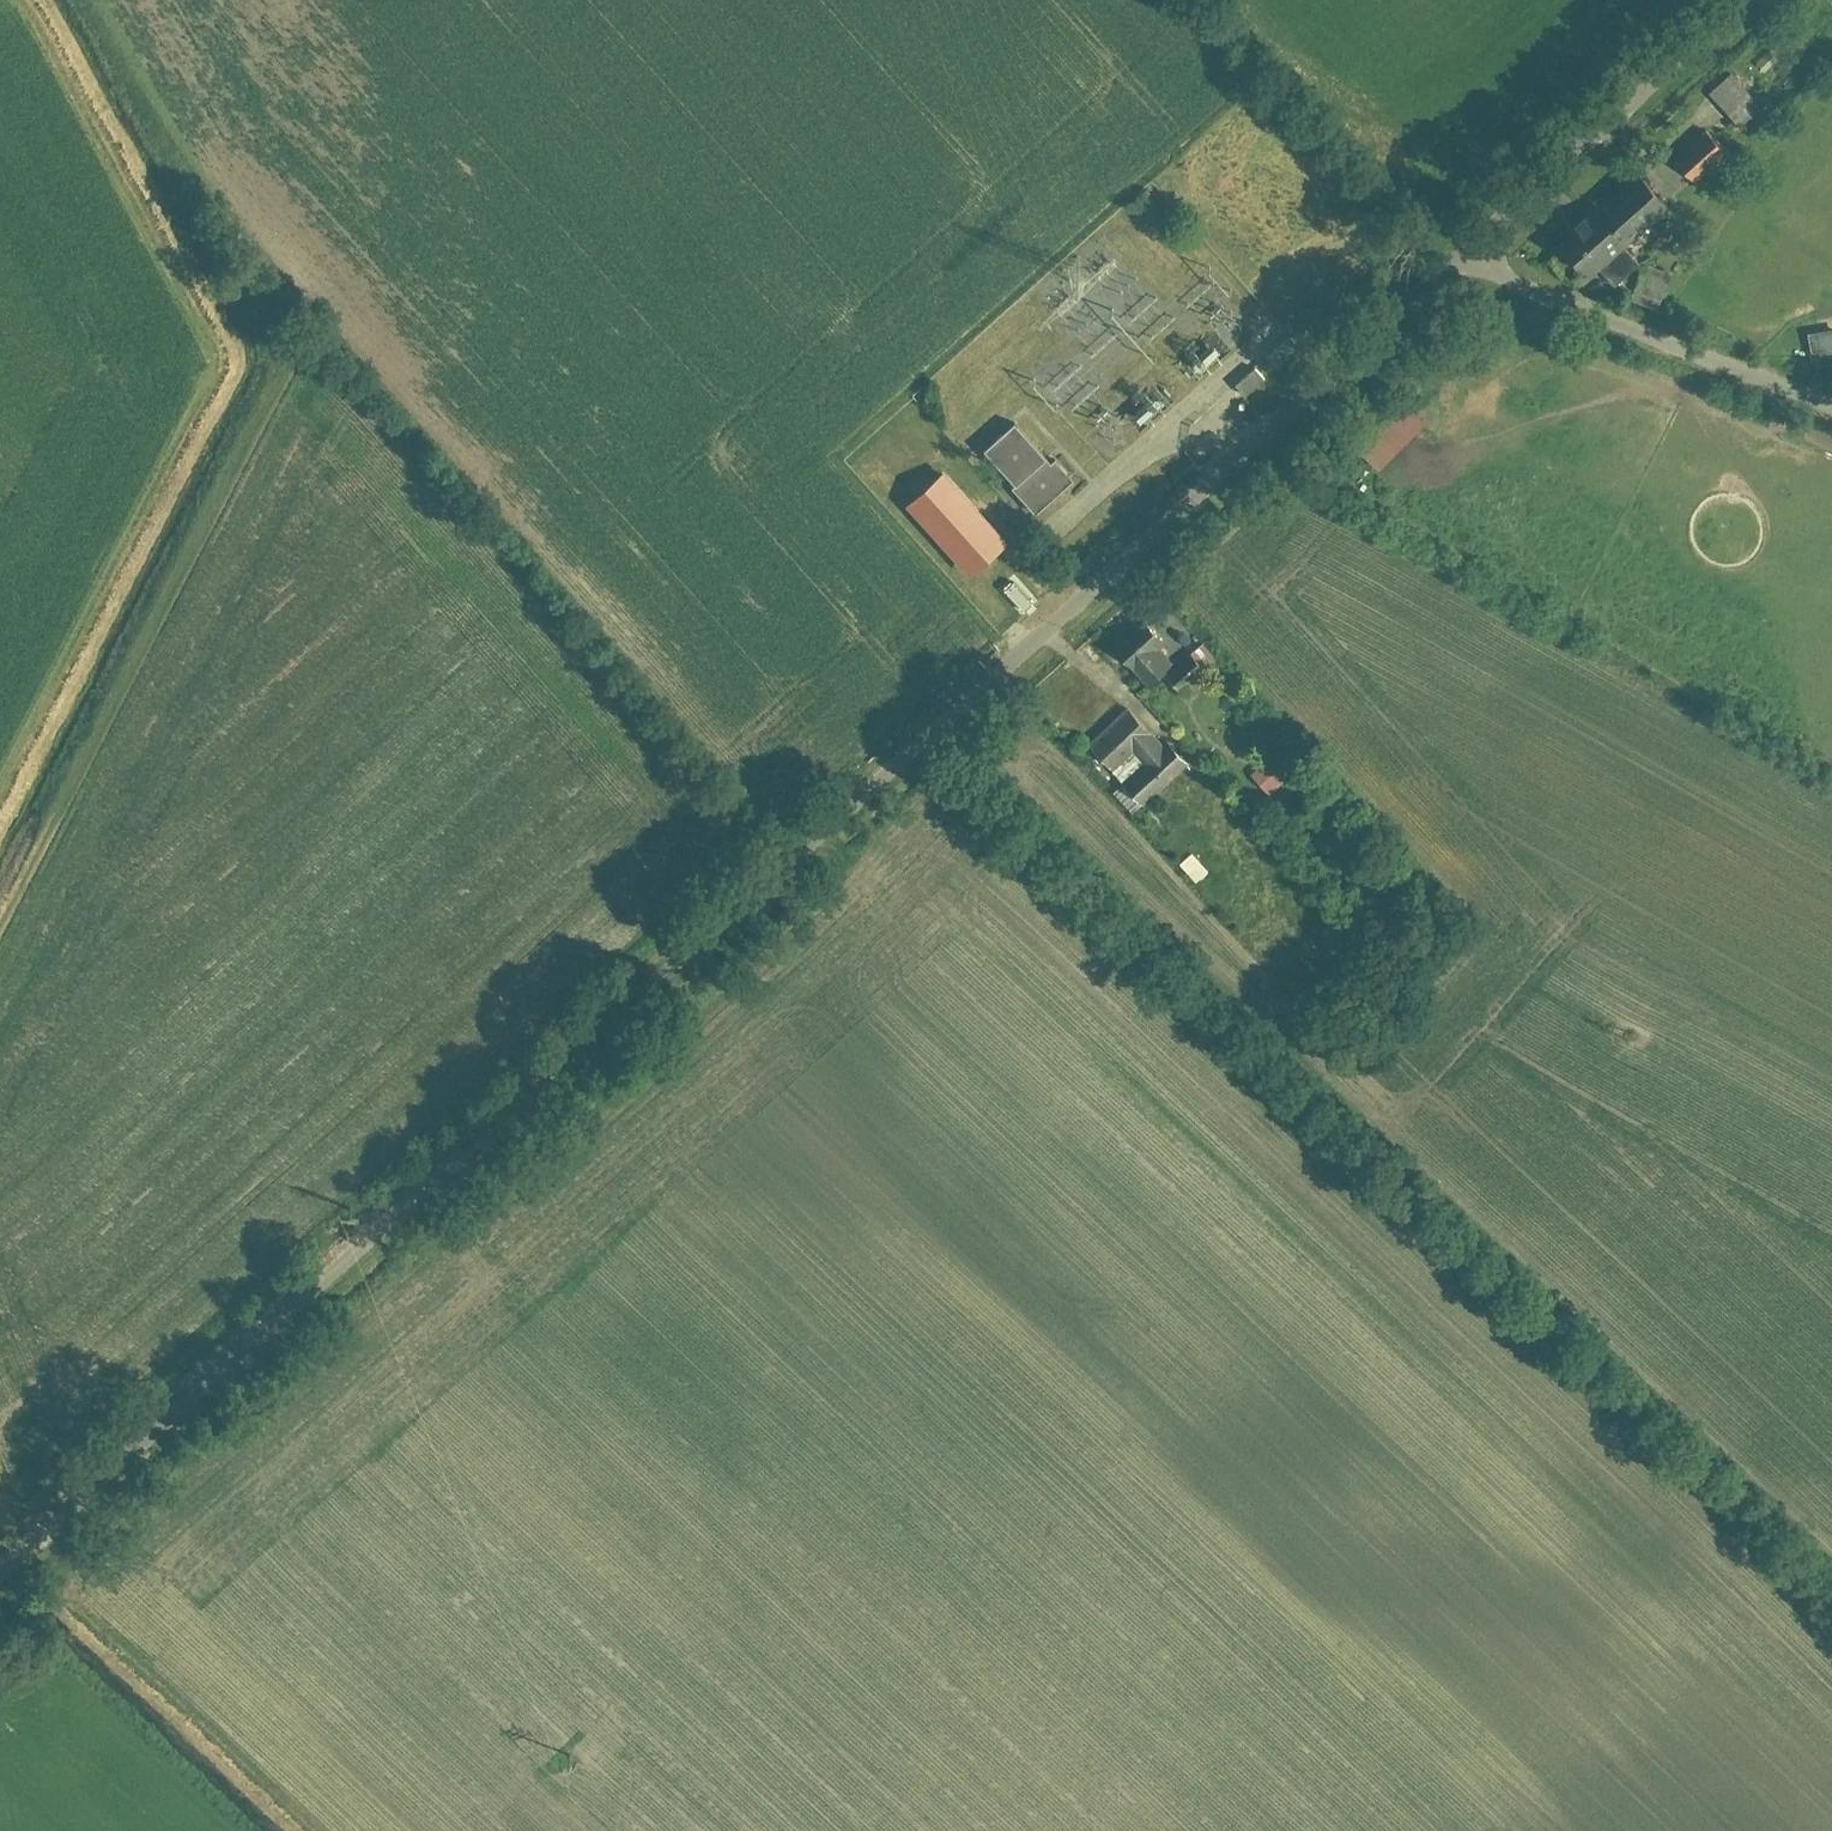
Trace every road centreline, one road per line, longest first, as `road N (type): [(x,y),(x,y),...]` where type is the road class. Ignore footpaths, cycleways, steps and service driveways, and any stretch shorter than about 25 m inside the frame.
road 1 (residential): [(0,1570),(1458,261)]
road 2 (residential): [(1831,409),(1458,261)]
road 3 (residential): [(1458,261),(1747,0)]

